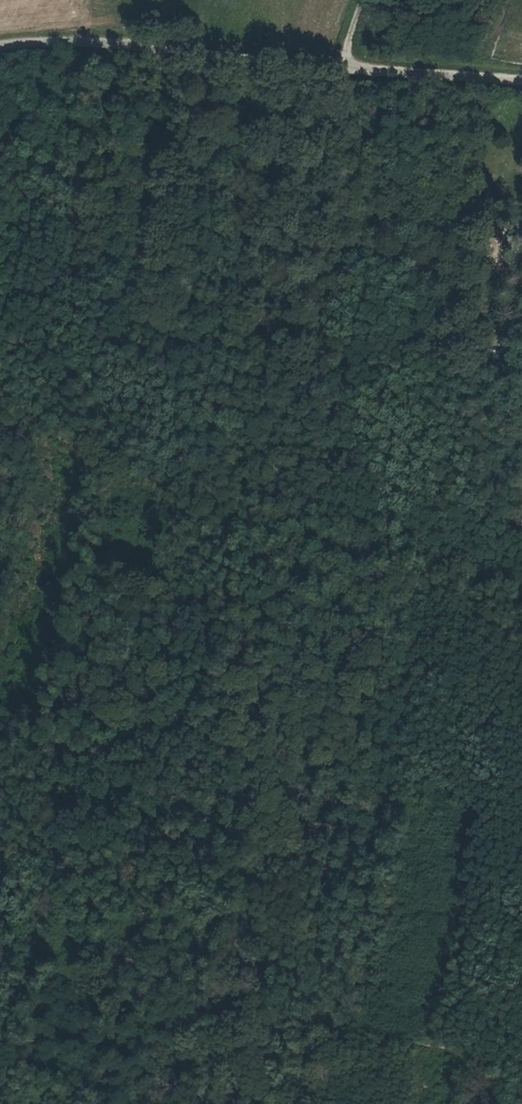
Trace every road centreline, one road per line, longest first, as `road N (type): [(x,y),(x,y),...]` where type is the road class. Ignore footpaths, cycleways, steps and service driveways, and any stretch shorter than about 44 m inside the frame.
road 1 (track): [(521,1063),(489,1066),(387,1039),(0,1032)]
road 2 (unclassified): [(0,62),(97,53),(521,85)]

